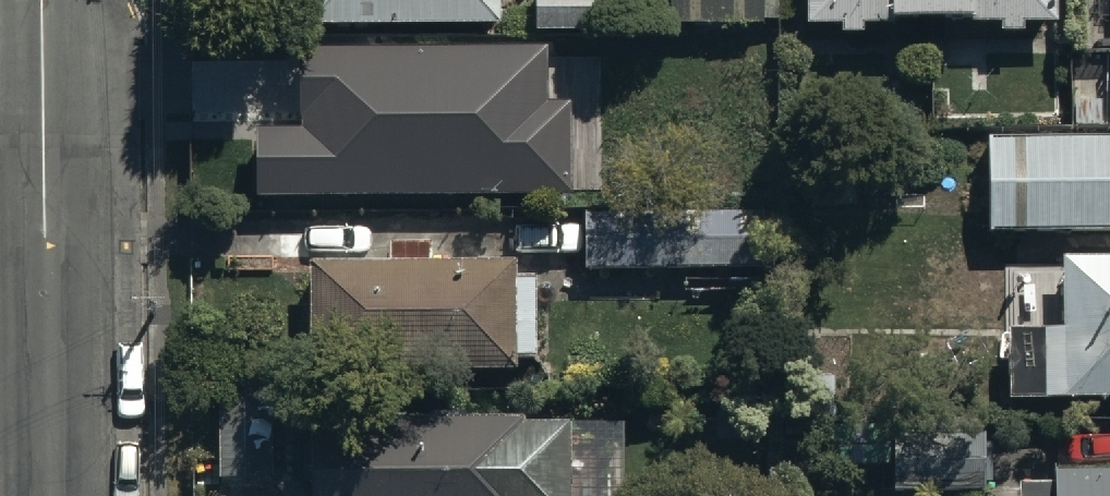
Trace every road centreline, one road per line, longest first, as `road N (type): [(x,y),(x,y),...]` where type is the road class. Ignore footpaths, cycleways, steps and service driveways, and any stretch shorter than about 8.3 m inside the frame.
road 1 (residential): [(45,495),(41,0)]

